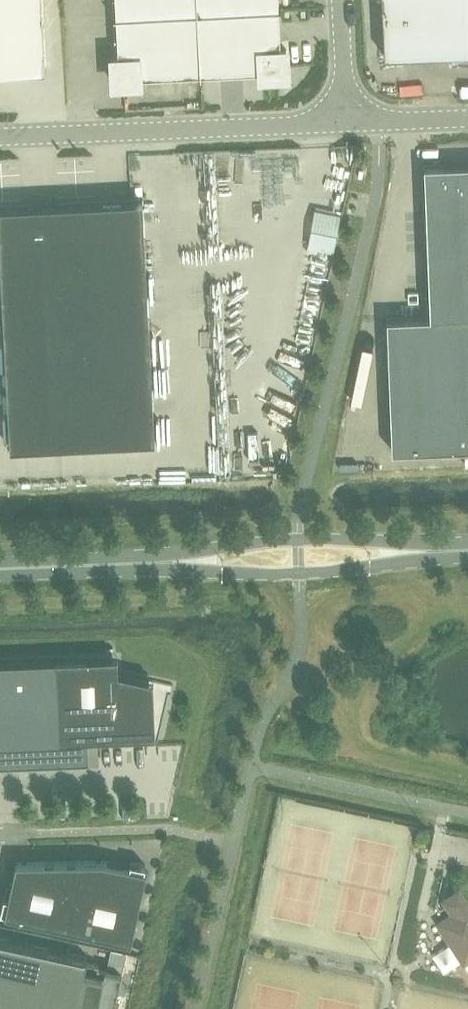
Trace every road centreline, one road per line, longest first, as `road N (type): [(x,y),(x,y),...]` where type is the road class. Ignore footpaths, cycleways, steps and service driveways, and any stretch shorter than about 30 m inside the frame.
road 1 (unclassified): [(0,139),(348,125)]
road 2 (primary): [(151,562),(299,573),(422,550)]
road 3 (primary): [(422,550),(298,539),(151,562)]
road 4 (primary): [(0,567),(151,562)]
road 5 (unclassified): [(348,125),(341,0)]
road 6 (unclassified): [(467,120),(348,125)]

